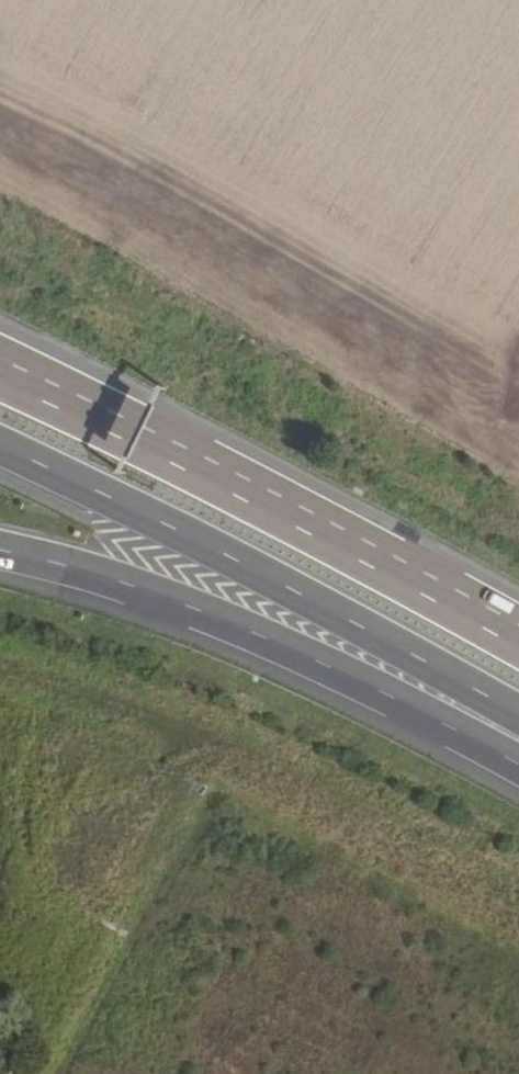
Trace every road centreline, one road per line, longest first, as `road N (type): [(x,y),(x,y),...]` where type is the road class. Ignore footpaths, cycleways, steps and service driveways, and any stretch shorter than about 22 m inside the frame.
road 1 (motorway): [(0,448),(260,580),(518,732)]
road 2 (motorway): [(518,637),(0,368)]
road 3 (motorway): [(0,553),(152,596),(518,761)]

